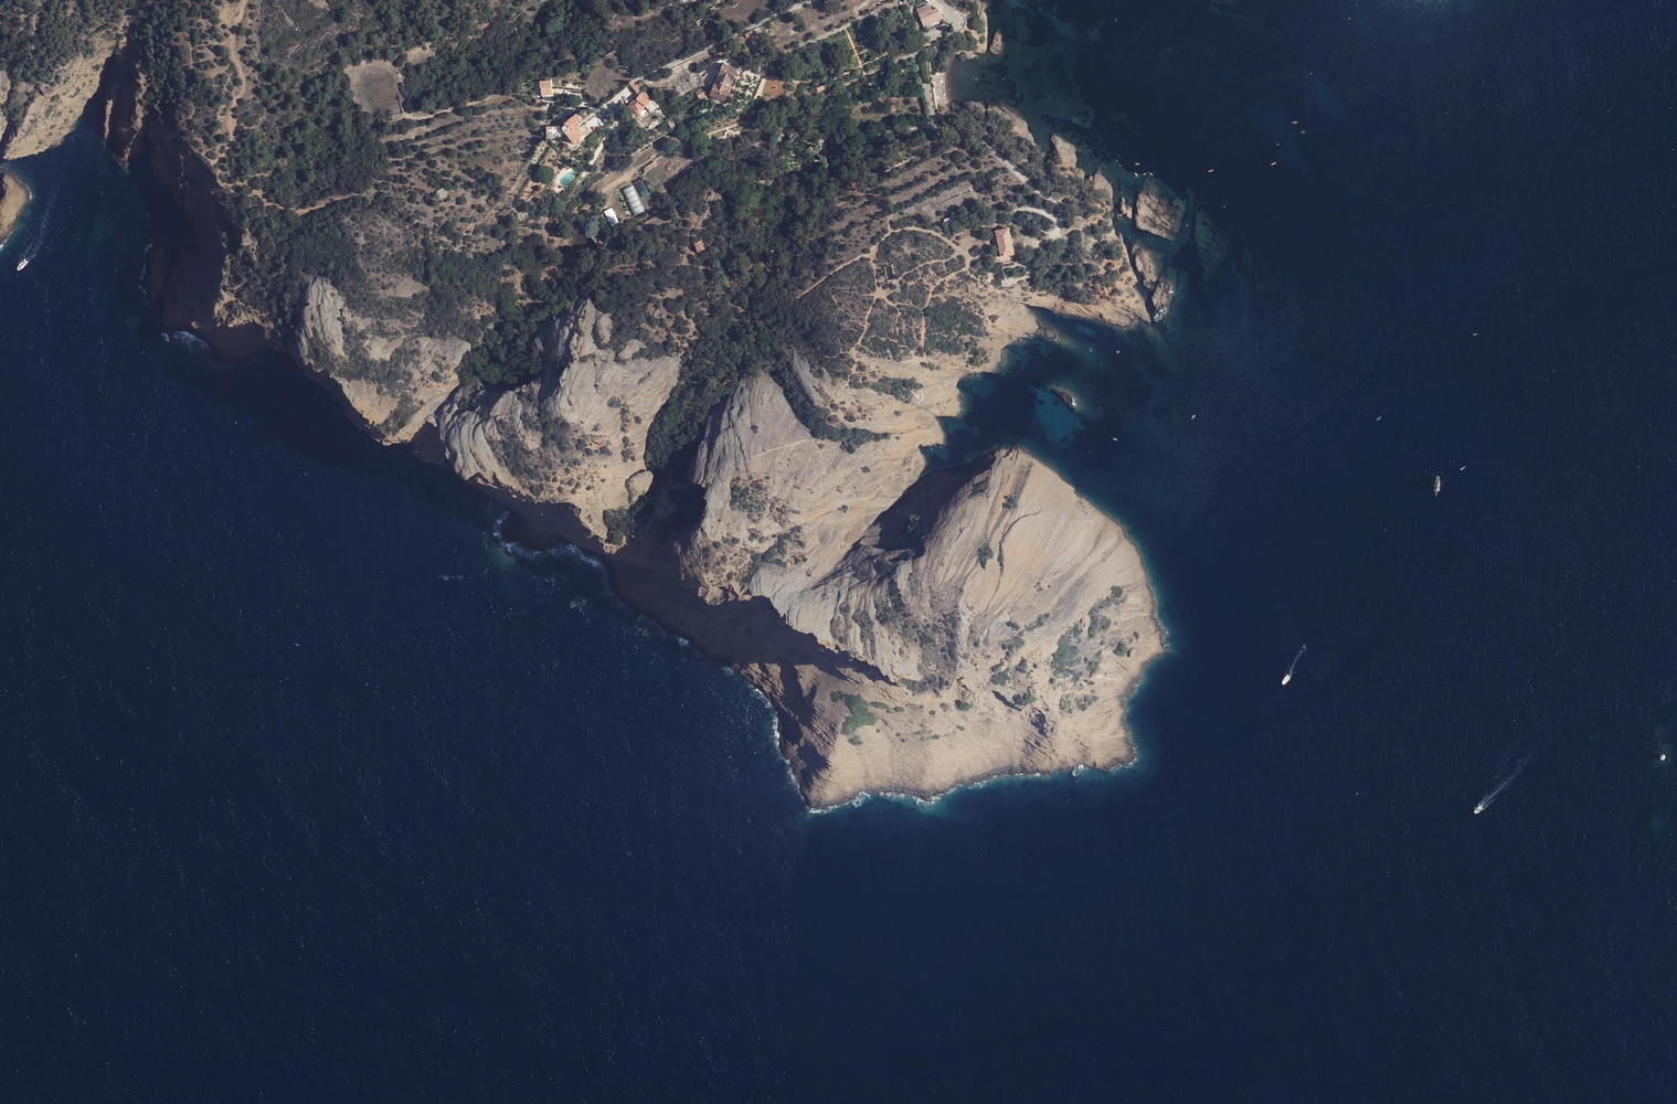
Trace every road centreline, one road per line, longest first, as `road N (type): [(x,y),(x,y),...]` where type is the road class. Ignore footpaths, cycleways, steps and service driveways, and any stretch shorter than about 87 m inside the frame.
road 1 (track): [(816,0),(636,80),(597,112),(579,102),(540,110),(506,95),(419,120),(407,116),(397,83)]
road 2 (track): [(936,37),(905,11),(885,13),(764,63)]

